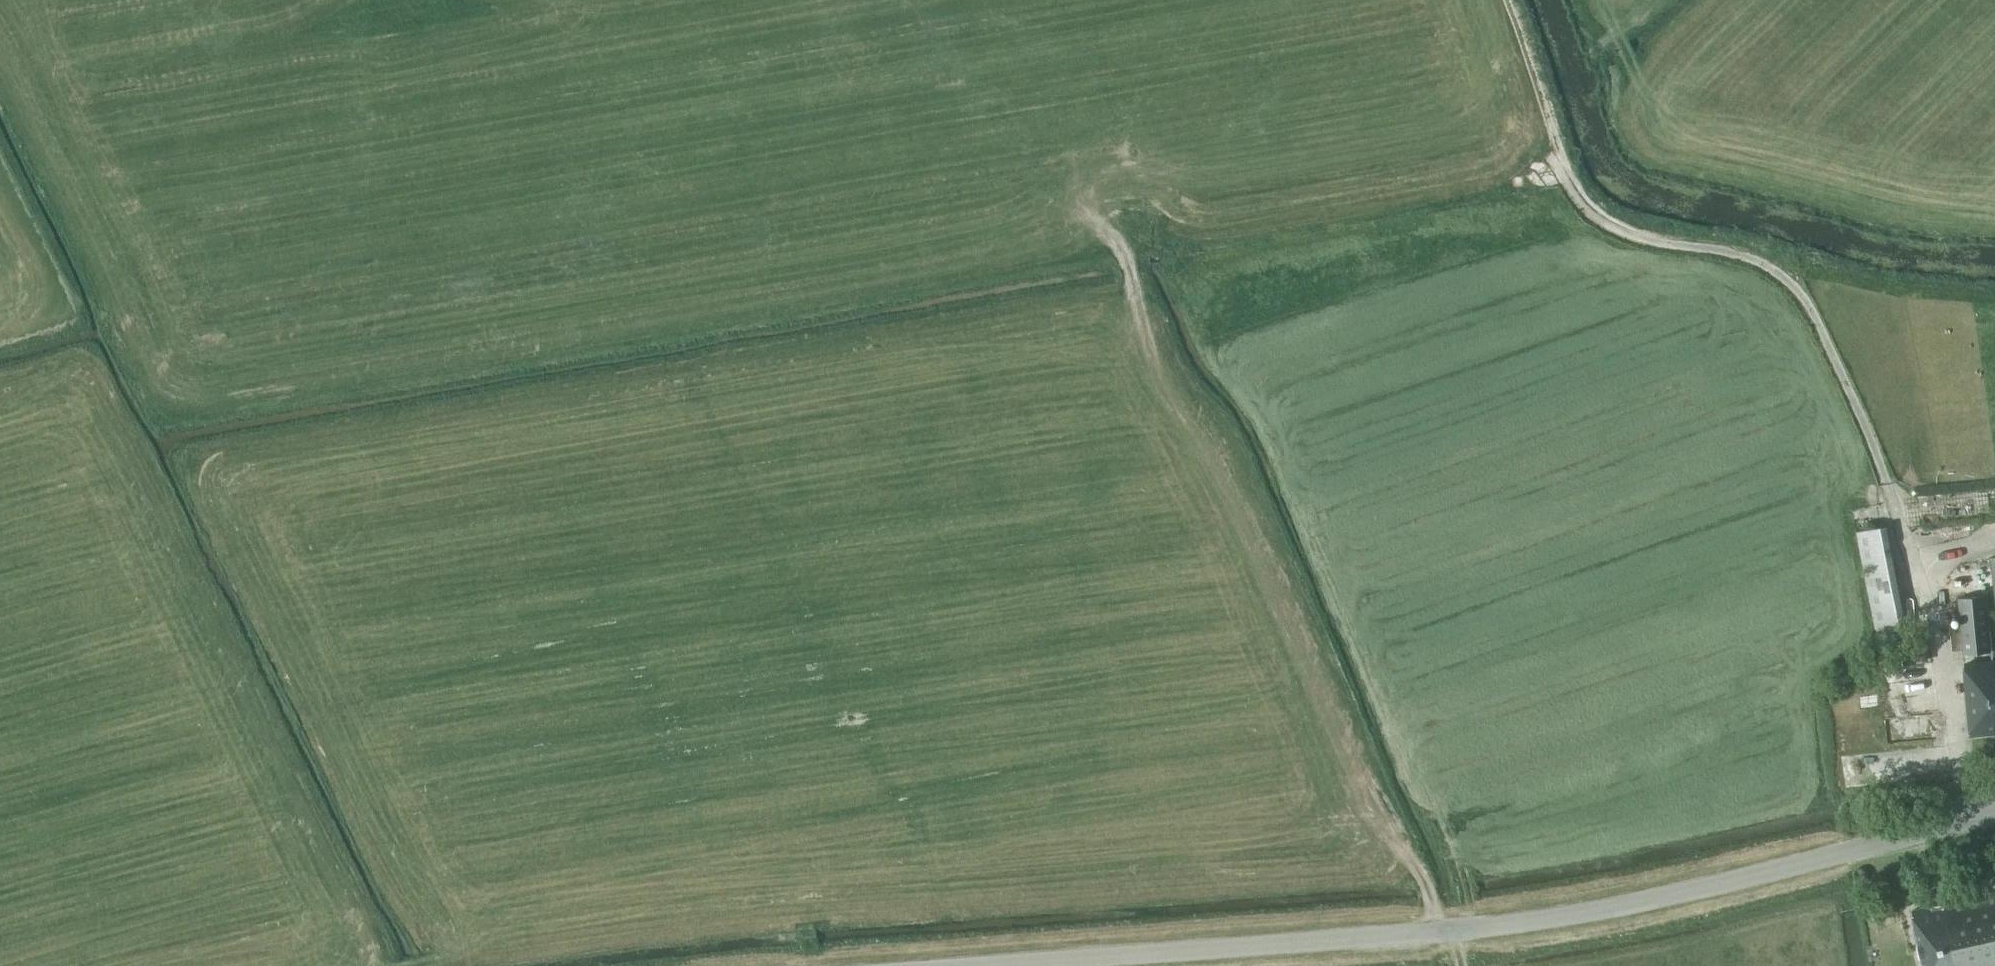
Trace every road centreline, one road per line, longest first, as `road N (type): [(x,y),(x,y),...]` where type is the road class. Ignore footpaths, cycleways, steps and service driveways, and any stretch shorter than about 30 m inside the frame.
road 1 (tertiary): [(985,965),(1558,918),(1994,815)]

